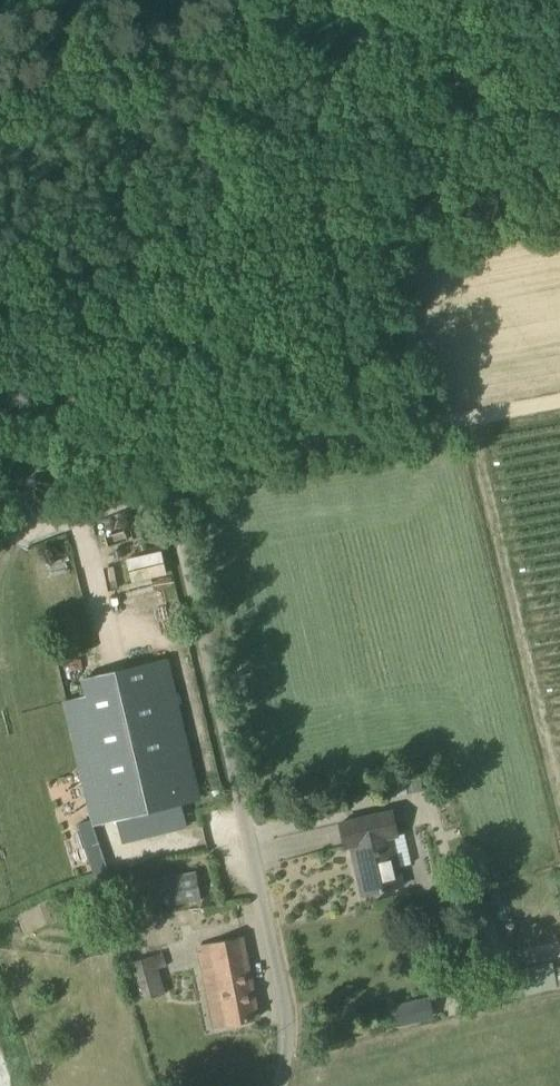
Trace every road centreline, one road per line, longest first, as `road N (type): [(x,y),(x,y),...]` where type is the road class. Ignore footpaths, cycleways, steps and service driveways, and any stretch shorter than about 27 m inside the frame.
road 1 (unclassified): [(164,472),(359,437),(248,0)]
road 2 (unclassified): [(281,1085),(290,1055),(286,986),(164,472)]
road 3 (track): [(0,96),(277,0)]
road 4 (track): [(359,437),(559,404)]
road 5 (unclassified): [(0,536),(164,472)]

